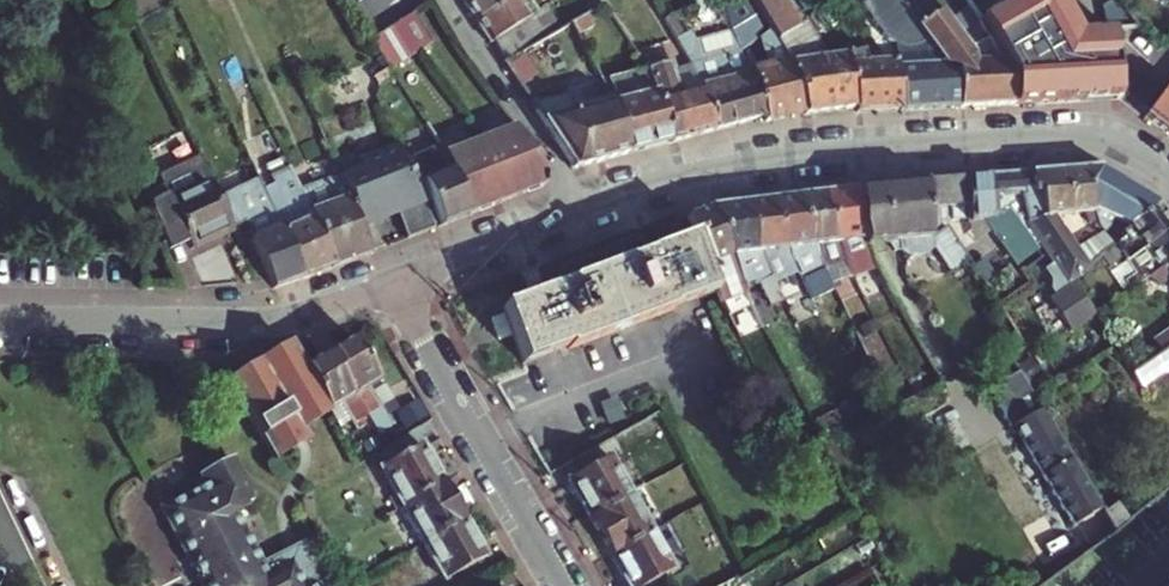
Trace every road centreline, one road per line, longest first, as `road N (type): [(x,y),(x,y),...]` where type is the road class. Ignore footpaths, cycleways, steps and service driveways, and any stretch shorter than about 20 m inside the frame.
road 1 (residential): [(578,213),(748,163),(1028,139),(1105,142),(1168,176)]
road 2 (residential): [(0,319),(271,318),(389,283)]
road 3 (residential): [(563,585),(389,283)]
road 4 (residential): [(578,213),(441,0)]
road 5 (residential): [(389,283),(578,213)]

